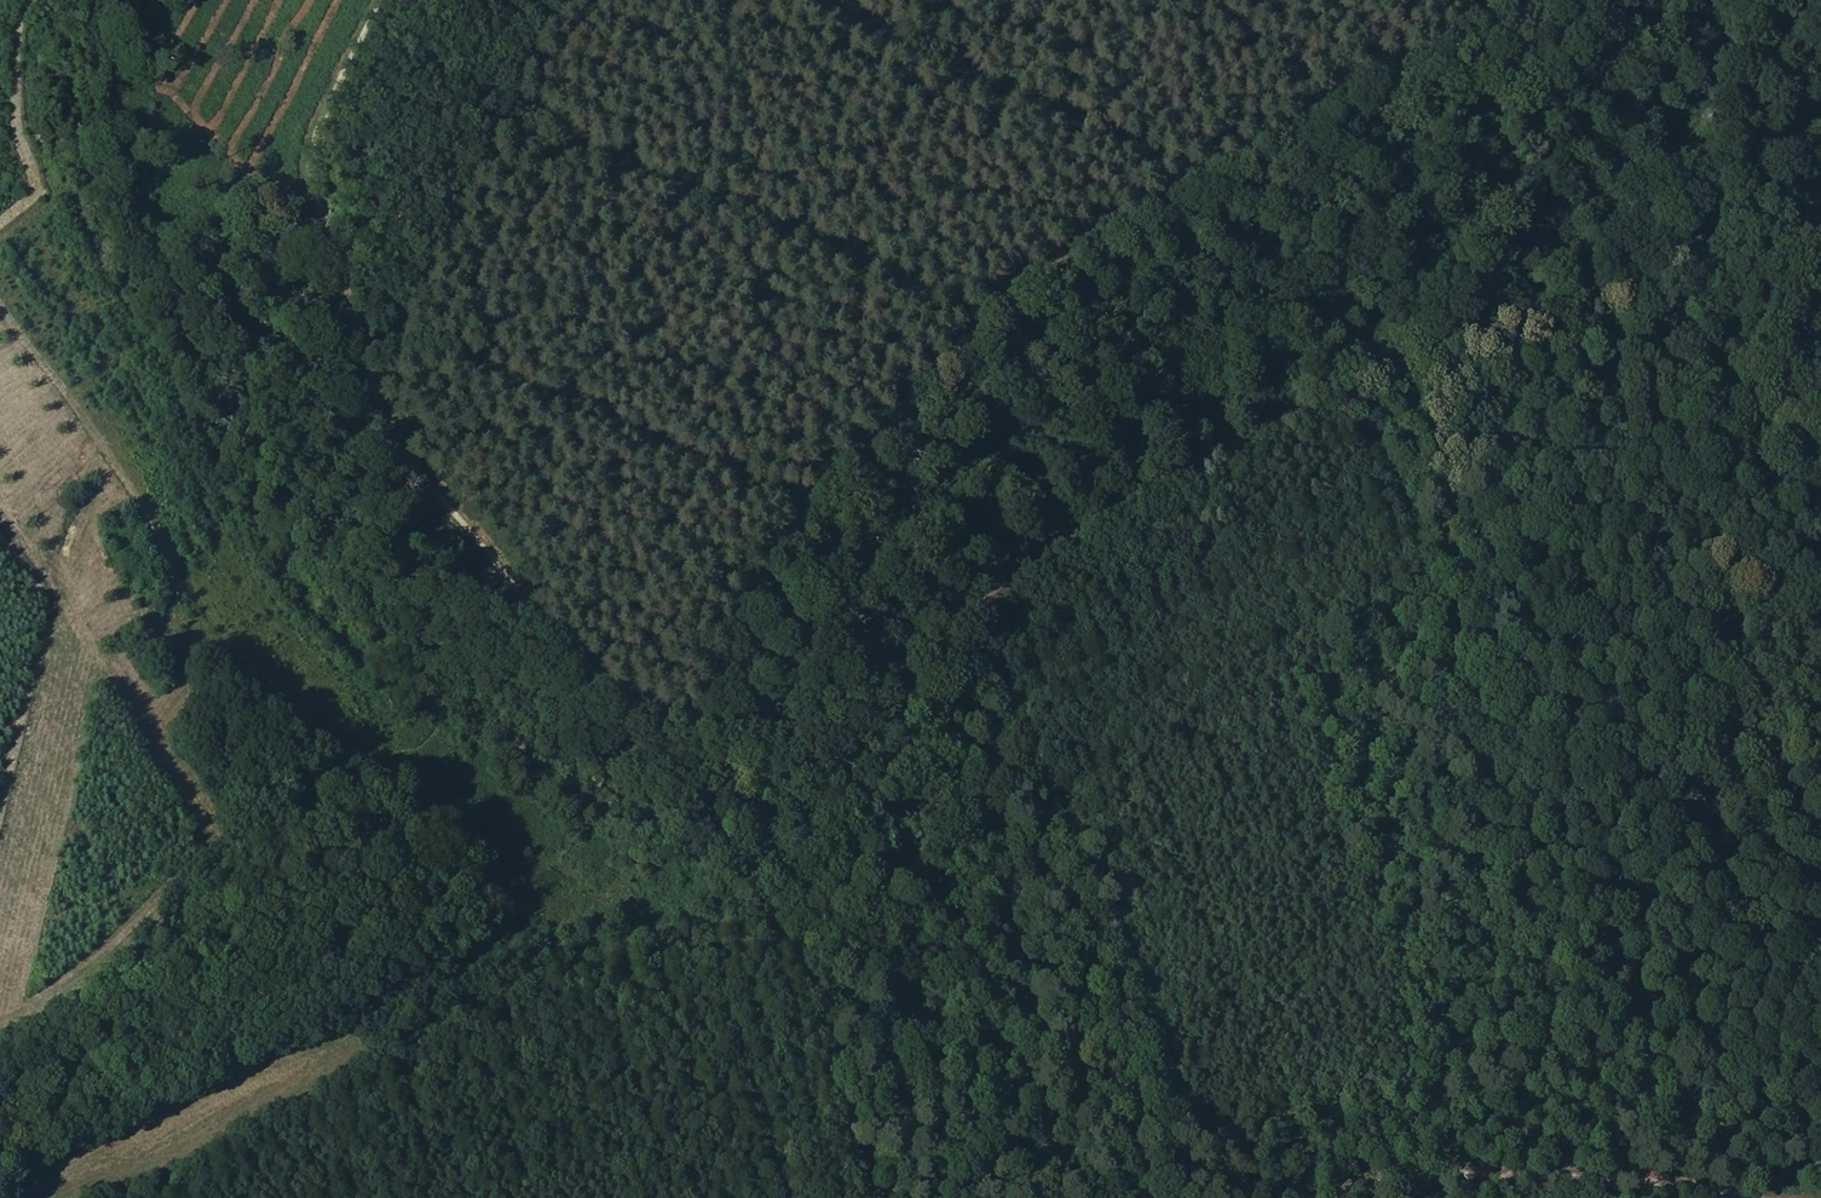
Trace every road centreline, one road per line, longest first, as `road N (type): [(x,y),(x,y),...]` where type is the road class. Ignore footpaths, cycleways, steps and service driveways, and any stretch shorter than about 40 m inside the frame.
road 1 (track): [(381,0),(315,129),(310,198),(375,385),(414,463),(565,645),(623,697),(681,720),(763,724),(890,659),(1029,555),(1343,379),(1592,280),(1820,224)]
road 2 (track): [(1327,1197),(1391,1182),(1527,1173),(1723,1197)]

